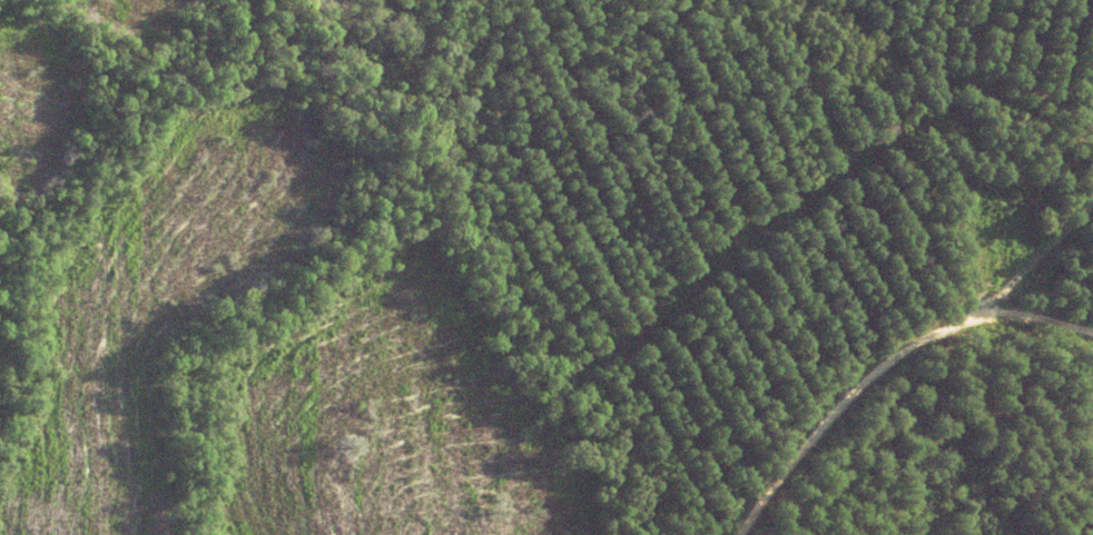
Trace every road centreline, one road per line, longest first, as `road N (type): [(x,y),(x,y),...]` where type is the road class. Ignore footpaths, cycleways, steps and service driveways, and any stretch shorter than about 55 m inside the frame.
road 1 (track): [(741,534),(806,442),(867,375),(979,319),(1092,321)]

